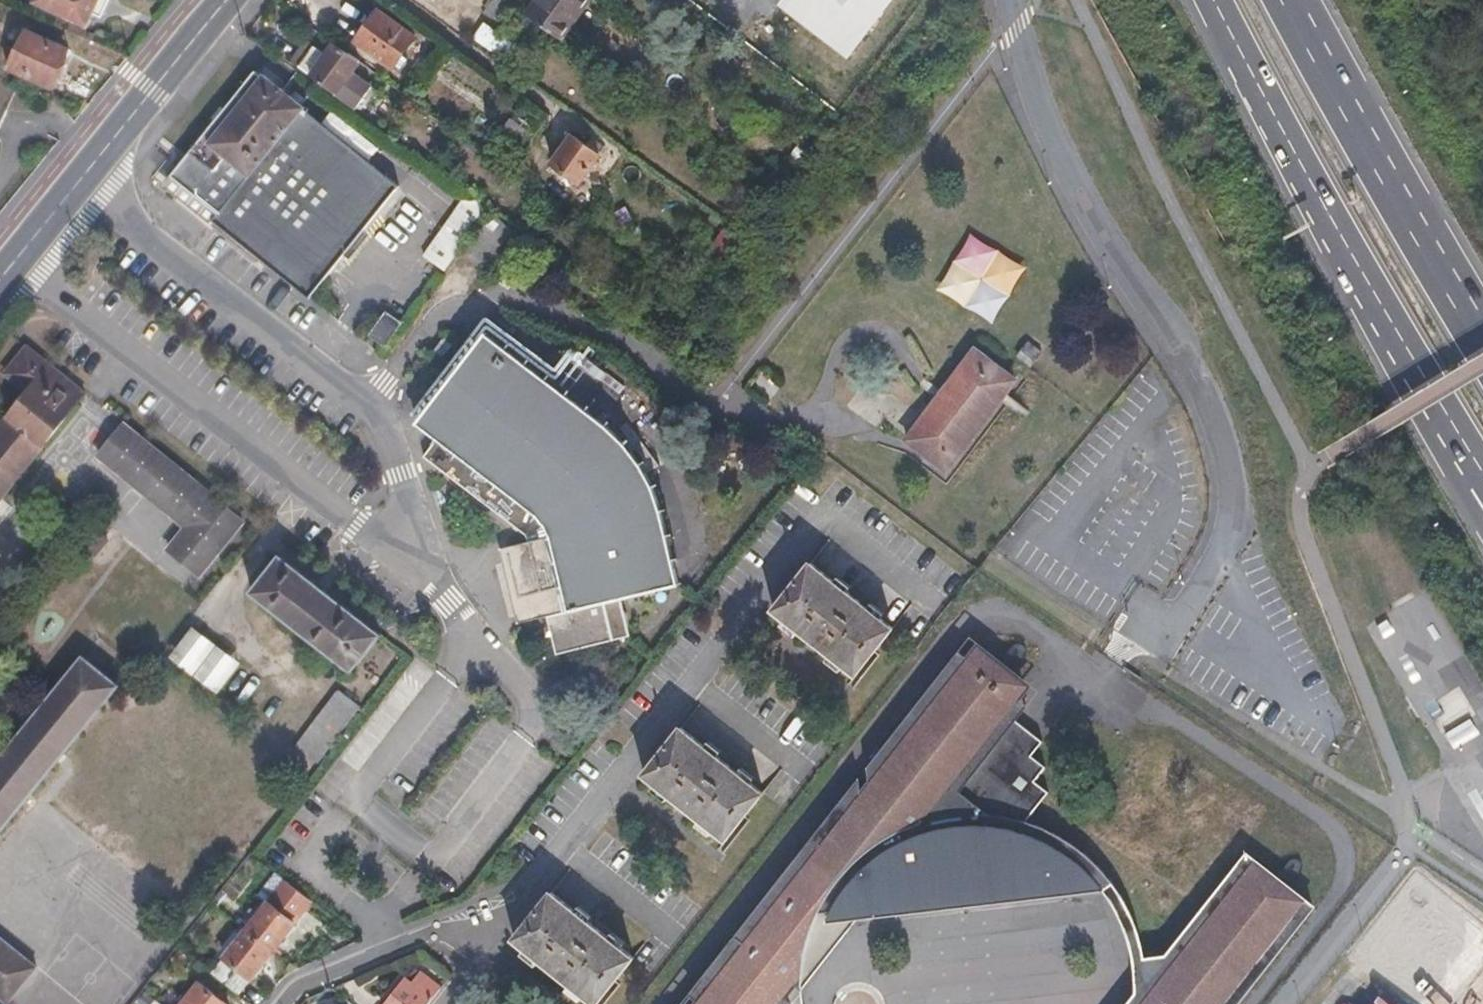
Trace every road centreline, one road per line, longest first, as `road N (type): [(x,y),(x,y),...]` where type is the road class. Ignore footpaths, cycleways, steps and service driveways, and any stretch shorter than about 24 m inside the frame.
road 1 (residential): [(12,264),(427,575),(376,411),(82,176)]
road 2 (residential): [(1151,611),(1174,625),(1230,533),(1221,460),(1185,356),(1095,222),(1029,92),(1004,0)]
road 3 (residential): [(489,945),(817,523)]
road 4 (motorway): [(1210,0),(1438,406)]
road 5 (motorway): [(1482,357),(1277,0)]
road 6 (residential): [(281,1003),(299,980),(453,924),(489,945)]
road 7 (secondary): [(82,176),(227,0)]
road 8 (motorway): [(1438,406),(1465,501),(1482,529)]

